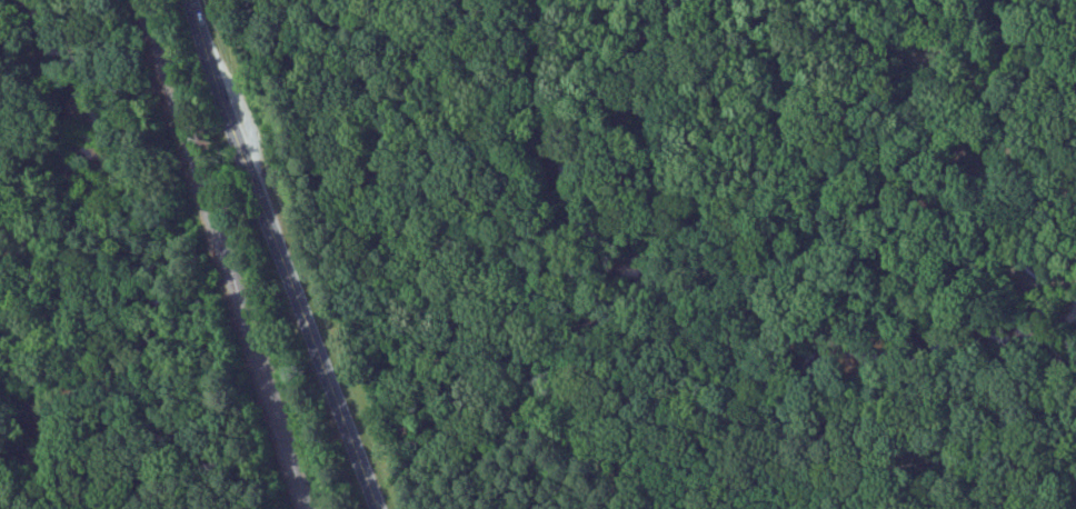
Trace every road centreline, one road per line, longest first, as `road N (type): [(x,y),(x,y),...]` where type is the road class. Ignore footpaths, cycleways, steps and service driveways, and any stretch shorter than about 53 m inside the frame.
road 1 (primary): [(379,508),(202,0)]

